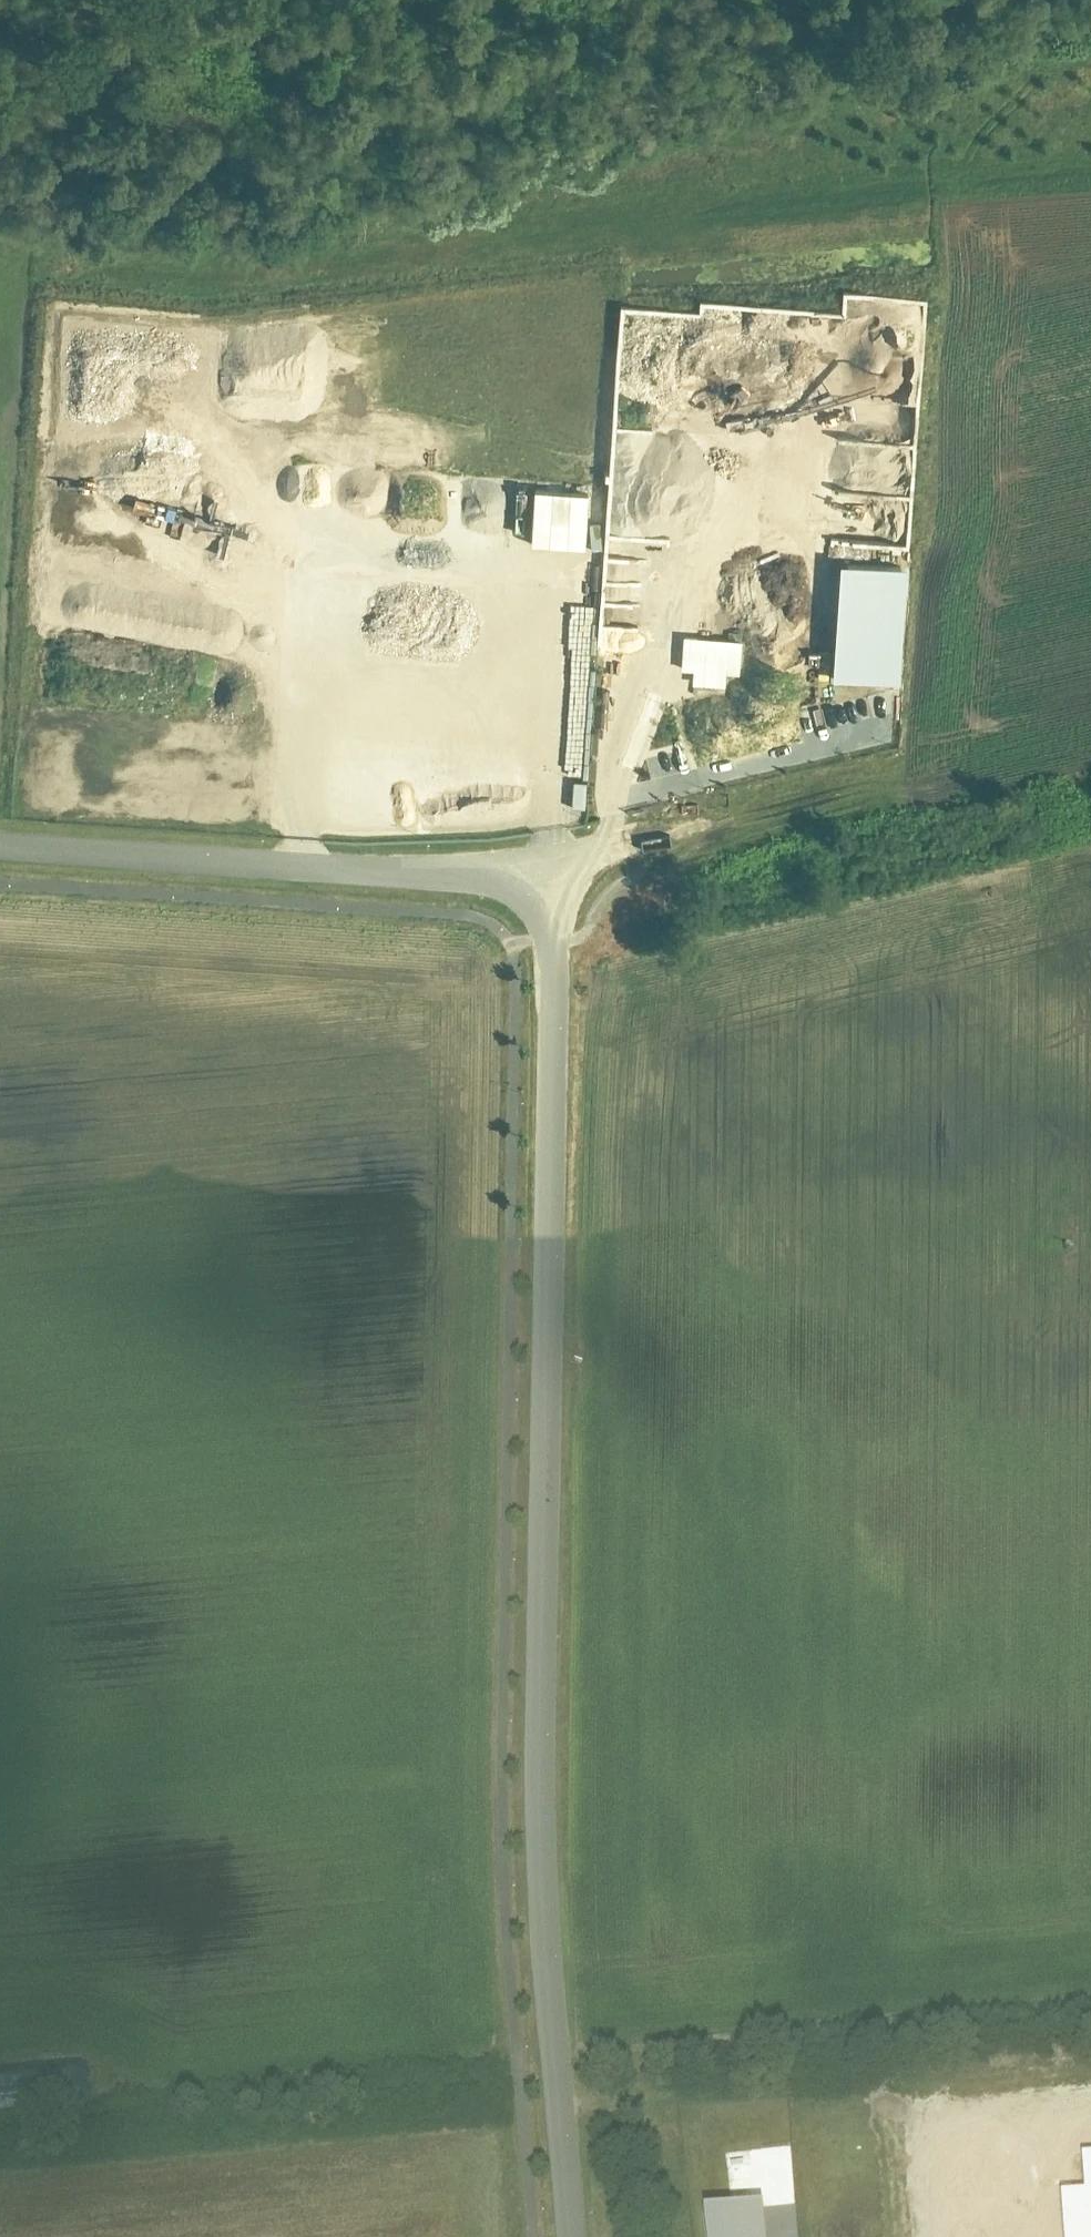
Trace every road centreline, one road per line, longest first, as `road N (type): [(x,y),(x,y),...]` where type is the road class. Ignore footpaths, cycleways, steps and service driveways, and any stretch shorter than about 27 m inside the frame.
road 1 (residential): [(574,2236),(542,1908),(539,1743),(562,946),(543,899),(505,874)]
road 2 (residential): [(505,874),(0,848)]
road 3 (residential): [(505,874),(624,850)]

